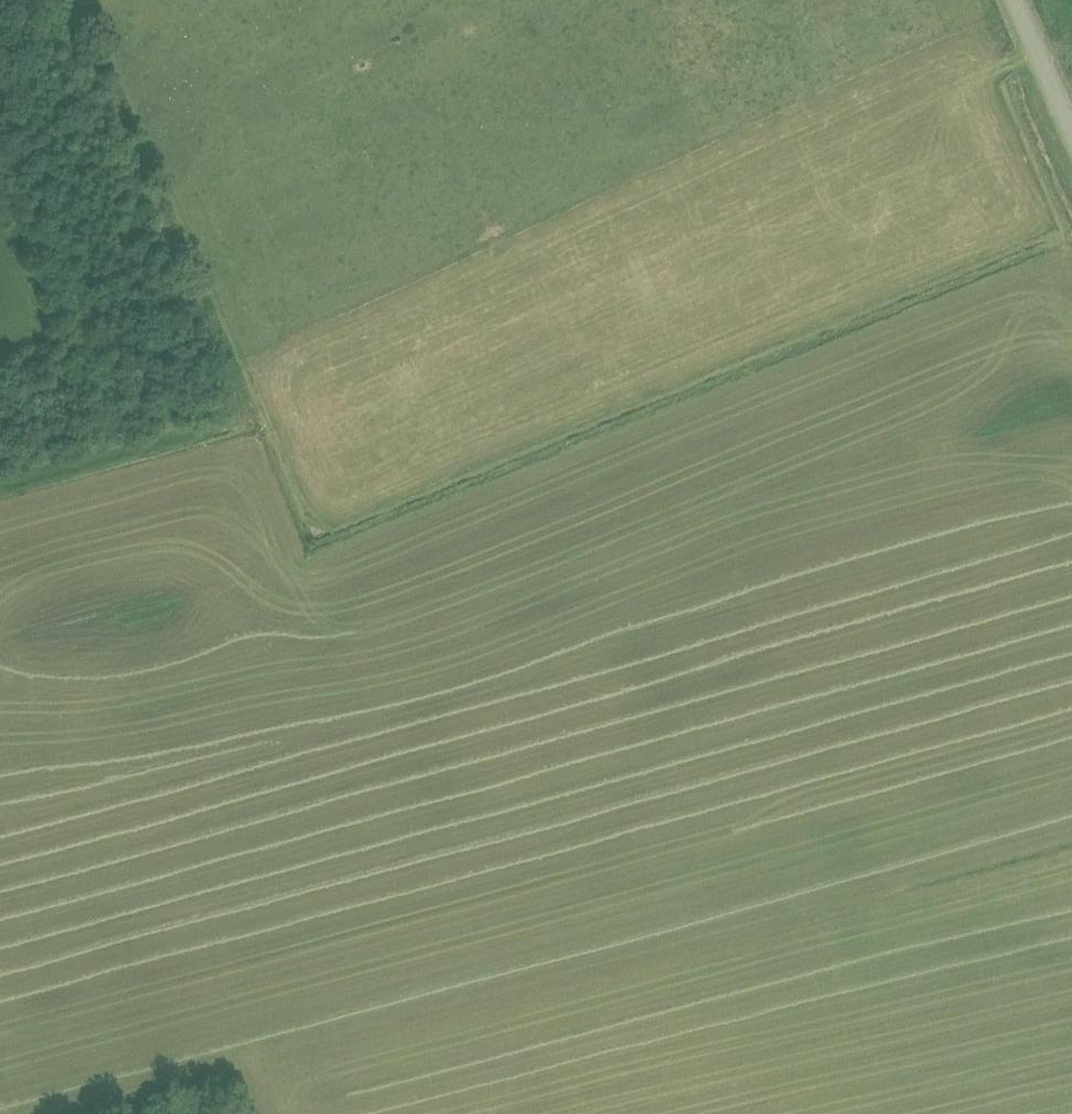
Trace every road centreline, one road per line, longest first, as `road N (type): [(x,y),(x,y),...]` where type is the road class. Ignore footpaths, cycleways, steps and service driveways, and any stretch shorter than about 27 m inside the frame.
road 1 (unclassified): [(1071,135),(1014,0)]

